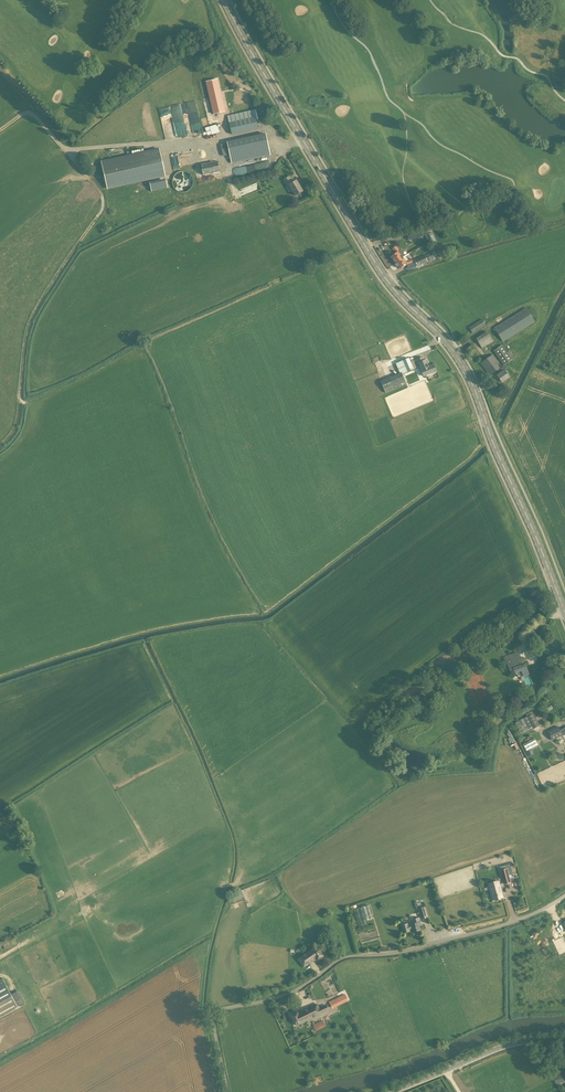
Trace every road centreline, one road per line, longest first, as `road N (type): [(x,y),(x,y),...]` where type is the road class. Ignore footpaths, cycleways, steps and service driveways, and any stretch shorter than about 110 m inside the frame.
road 1 (tertiary): [(564,612),(467,373),(384,276),(224,0)]
road 2 (unclassified): [(227,1091),(218,1012),(294,991),(344,958),(501,925),(564,895)]
road 3 (tertiary): [(392,1091),(499,1047),(564,1039)]

